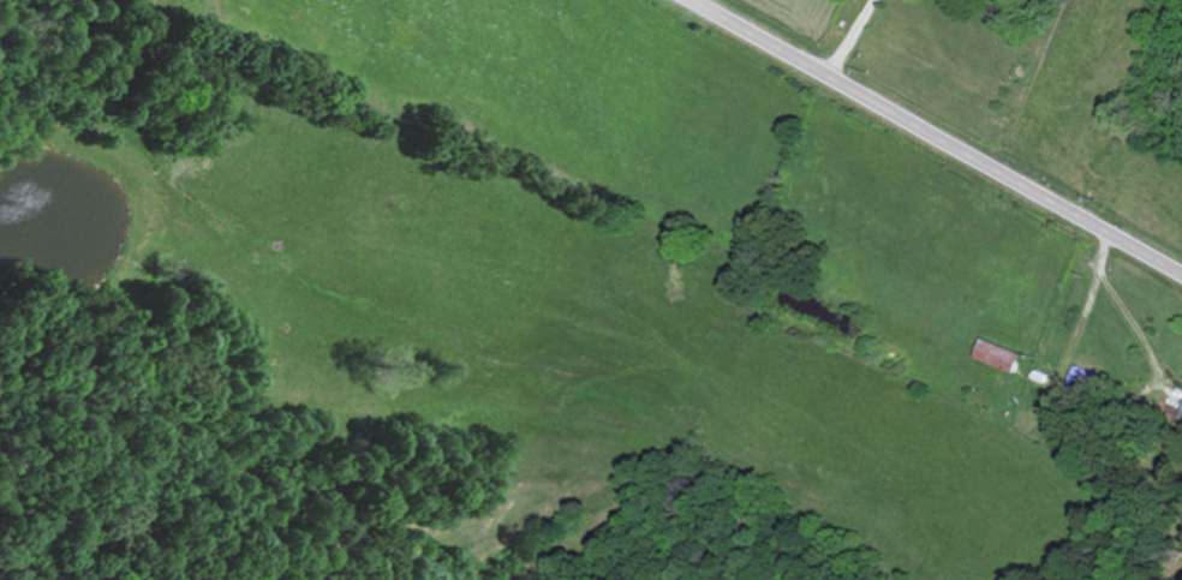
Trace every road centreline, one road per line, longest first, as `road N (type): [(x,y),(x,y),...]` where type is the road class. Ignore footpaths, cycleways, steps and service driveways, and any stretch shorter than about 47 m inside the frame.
road 1 (secondary): [(1181,275),(691,0)]

